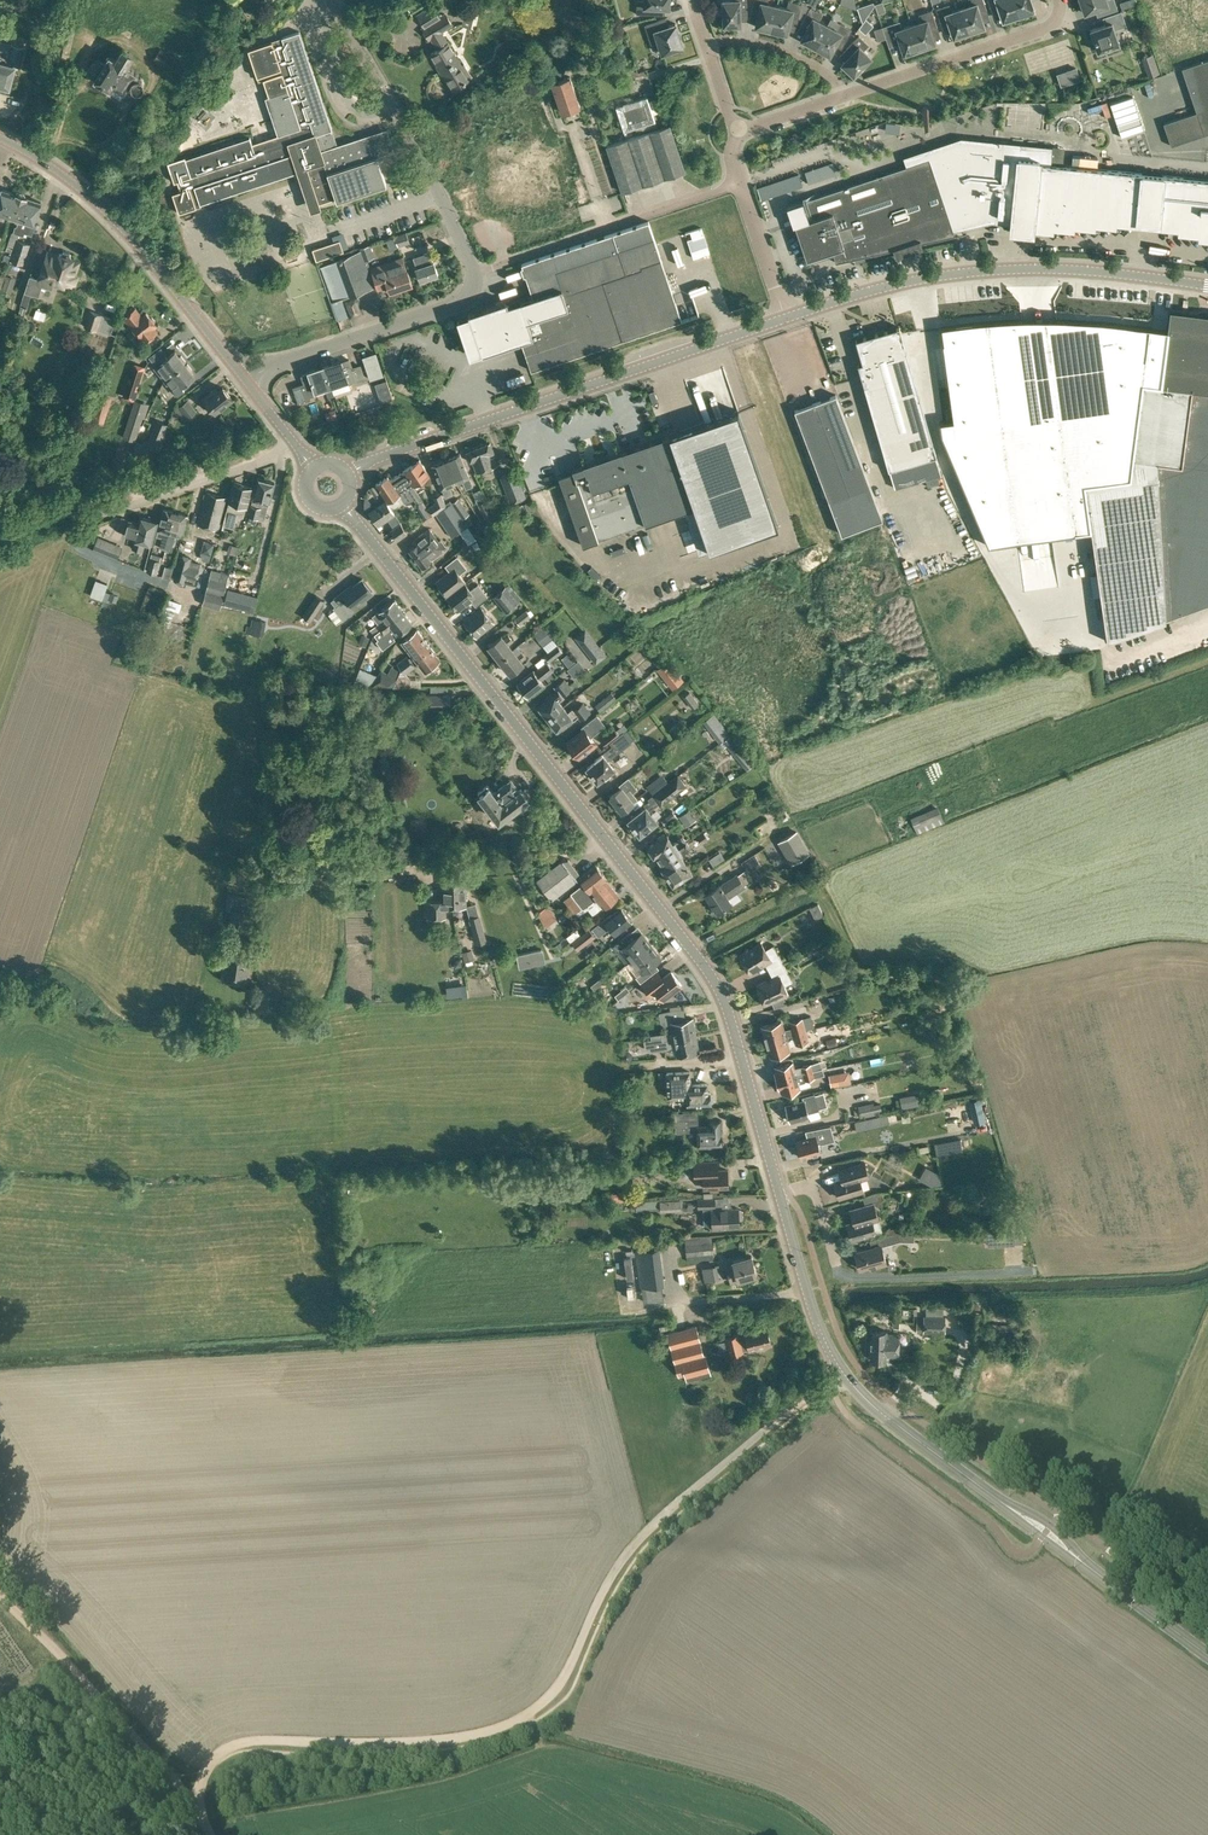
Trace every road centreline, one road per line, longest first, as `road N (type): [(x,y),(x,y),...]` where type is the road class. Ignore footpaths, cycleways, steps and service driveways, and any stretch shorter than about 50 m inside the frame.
road 1 (track): [(191,1799),(208,1761),(232,1744),(442,1739),(520,1719),(569,1670),(613,1573),(640,1537),(844,1374)]
road 2 (secondary): [(785,319),(347,471)]
road 3 (secondary): [(1207,286),(1013,271),(935,277),(785,319)]
road 4 (secondary): [(602,838),(340,506)]
road 5 (secondary): [(780,1193),(715,985),(602,838)]
road 6 (tertiary): [(245,382),(96,201),(0,137)]
road 7 (unclassified): [(287,864),(434,866),(577,853),(602,838)]
road 8 (track): [(213,1834),(191,1799),(0,1597)]
road 9 (residential): [(476,274),(332,0)]
road 10 (residential): [(476,274),(739,185)]
road 11 (residential): [(245,382),(458,307),(476,274)]
road 12 (residential): [(844,98),(1048,29),(1059,0)]
road 13 (residential): [(78,525),(257,463),(292,440)]
road 14 (secondary): [(991,1497),(884,1412),(835,1358)]
road 15 (secondary): [(780,1193),(835,1358)]
road 16 (residential): [(706,47),(726,42),(784,52),(811,64),(844,98)]
road 17 (secondary): [(1112,1587),(1042,1519),(991,1497)]
road 18 (secondary): [(991,1497),(1112,1587)]
road 19 (residential): [(785,319),(739,185)]
road 20 (residential): [(780,1193),(813,1184),(836,1267)]

